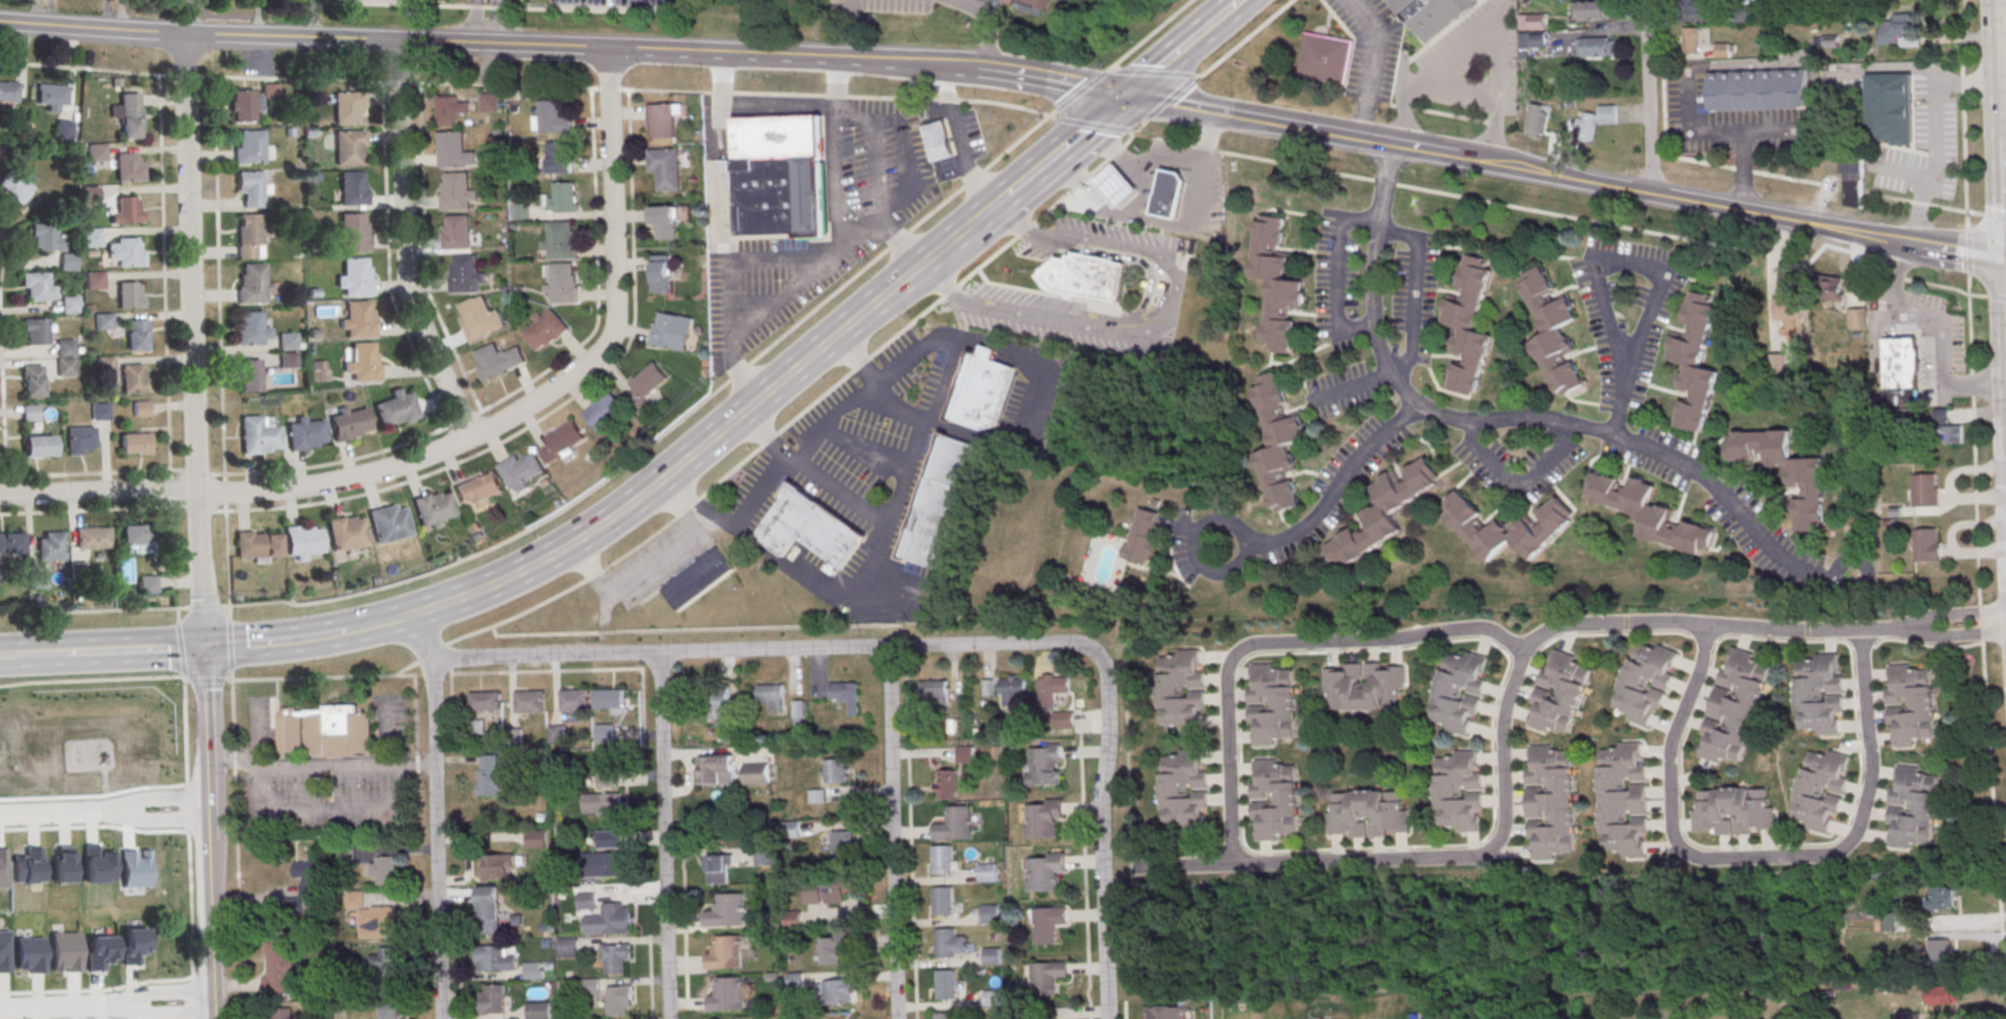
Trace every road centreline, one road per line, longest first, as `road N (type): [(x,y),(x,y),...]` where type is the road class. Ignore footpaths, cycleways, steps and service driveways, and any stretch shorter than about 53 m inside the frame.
road 1 (residential): [(1568,625),(1522,648),(1478,628),(1241,650),(1226,677),(1236,859),(1490,851),(1506,823),(1503,727),(1522,648)]
road 2 (residential): [(608,47),(614,320),(605,344),(563,380),(471,438),(330,483),(0,496)]
road 3 (residential): [(1389,143),(1370,288),(1378,351),(1409,397),(1451,420),(1552,420),(1657,454),(1716,490),(1779,559),(1824,580),(1851,579)]
road 4 (secondary): [(968,224),(608,520),(536,563),(410,616)]
road 5 (residential): [(1095,654),(1072,642),(433,657)]
road 6 (residential): [(205,647),(182,34)]
road 7 (tertiary): [(608,47),(0,22)]
road 8 (residential): [(471,438),(406,287),(397,41)]
road 9 (residential): [(1706,625),(1700,675),(1670,750),(1678,844),(1710,859),(1828,856)]
road 10 (residential): [(897,1018),(888,646)]
road 11 (tertiary): [(216,1018),(205,647)]
road 12 (residential): [(1095,654),(1105,677),(1108,738),(1101,807),(1108,1018)]
road 13 (tertiary): [(974,68),(608,47)]
road 14 (residential): [(668,1018),(659,652)]
road 15 (residential): [(433,657),(440,1018)]
road 16 (residential): [(1862,631),(1568,625)]
road 17 (tertiary): [(1919,244),(1650,194)]
road 18 (tertiary): [(1389,143),(1123,95)]
road 19 (residential): [(1420,405),(1365,448),(1297,531),(1217,549)]
road 20 (residential): [(1828,856),(1855,837),(1872,782),(1862,631)]
road 21 (tertiary): [(1650,194),(1454,154)]
road 22 (residential): [(1650,194),(1646,0)]
road 23 (tertiary): [(1123,95),(974,68)]
road 24 (secondary): [(1123,95),(1009,190)]
road 25 (secondary): [(352,630),(205,647)]
road 26 (secondary): [(1236,2),(1123,95)]
road 27 (secondary): [(205,647),(62,653)]
road 28 (residential): [(140,1006),(0,1007)]
road 29 (residential): [(0,812),(133,806)]

